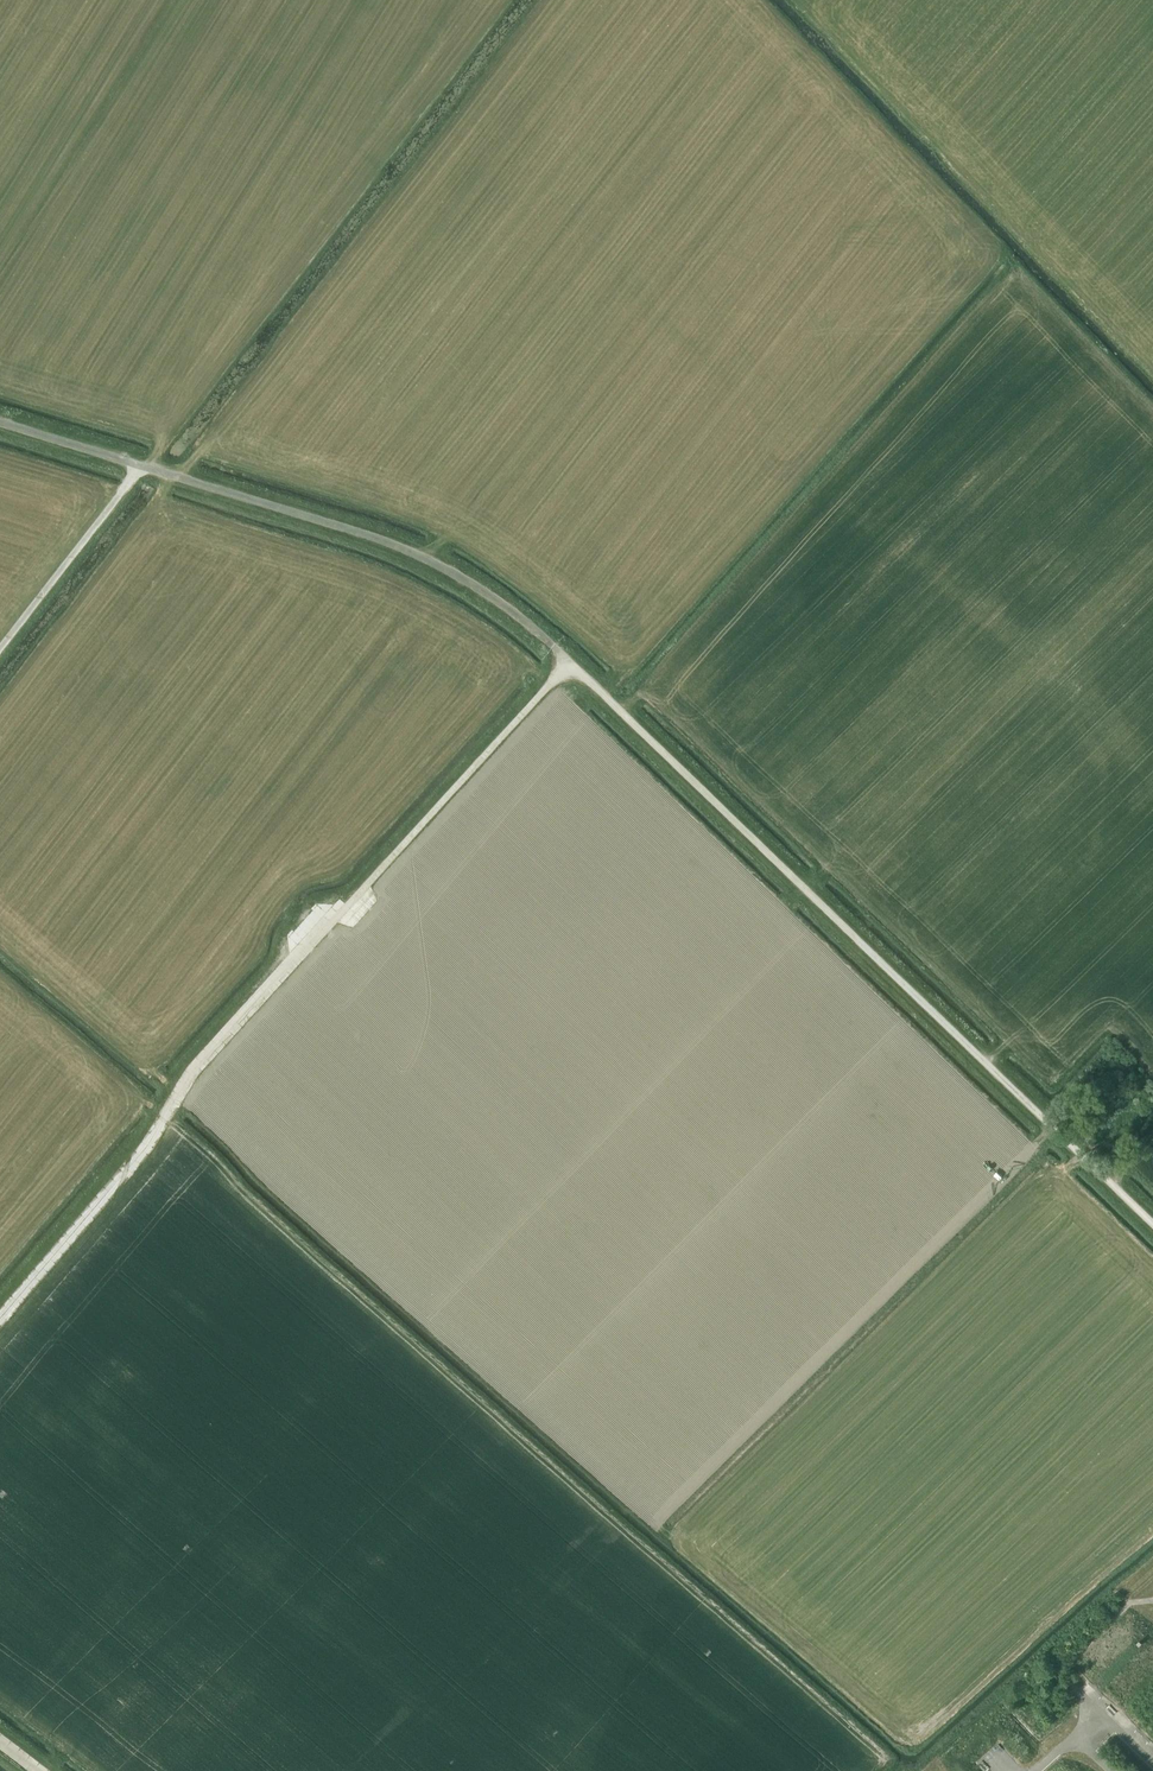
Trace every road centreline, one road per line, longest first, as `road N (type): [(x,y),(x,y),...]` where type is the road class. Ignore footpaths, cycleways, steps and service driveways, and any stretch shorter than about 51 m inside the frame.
road 1 (unclassified): [(0,1318),(141,1152),(191,1070),(569,661)]
road 2 (unclassified): [(1152,1222),(569,661)]
road 3 (track): [(0,421),(403,548),(494,598),(569,661)]
road 4 (track): [(0,648),(141,465)]

